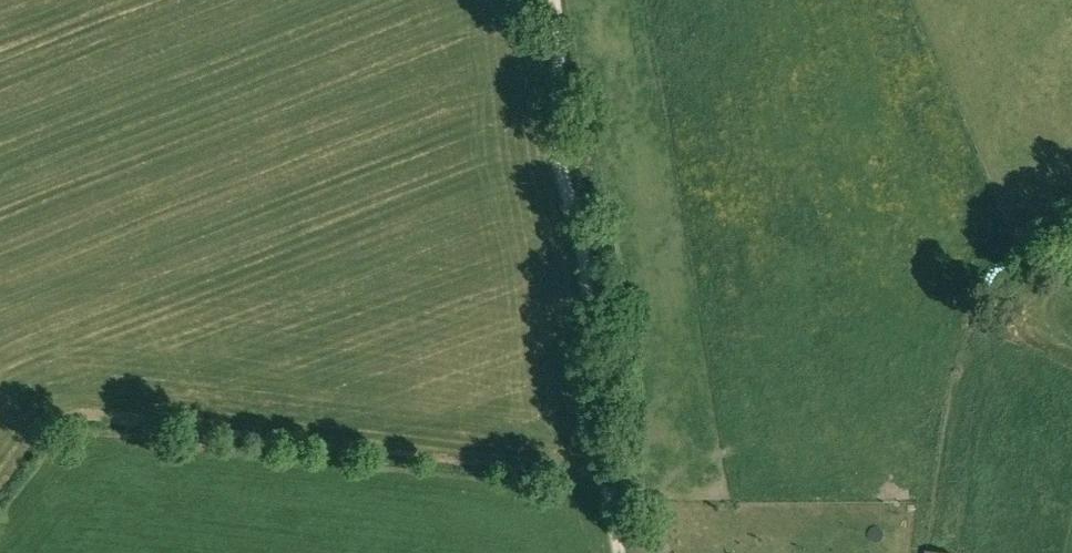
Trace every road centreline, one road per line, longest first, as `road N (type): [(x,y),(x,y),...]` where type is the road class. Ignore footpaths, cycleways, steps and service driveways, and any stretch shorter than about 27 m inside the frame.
road 1 (track): [(554,0),(561,39),(555,132),(582,241),(620,552)]

